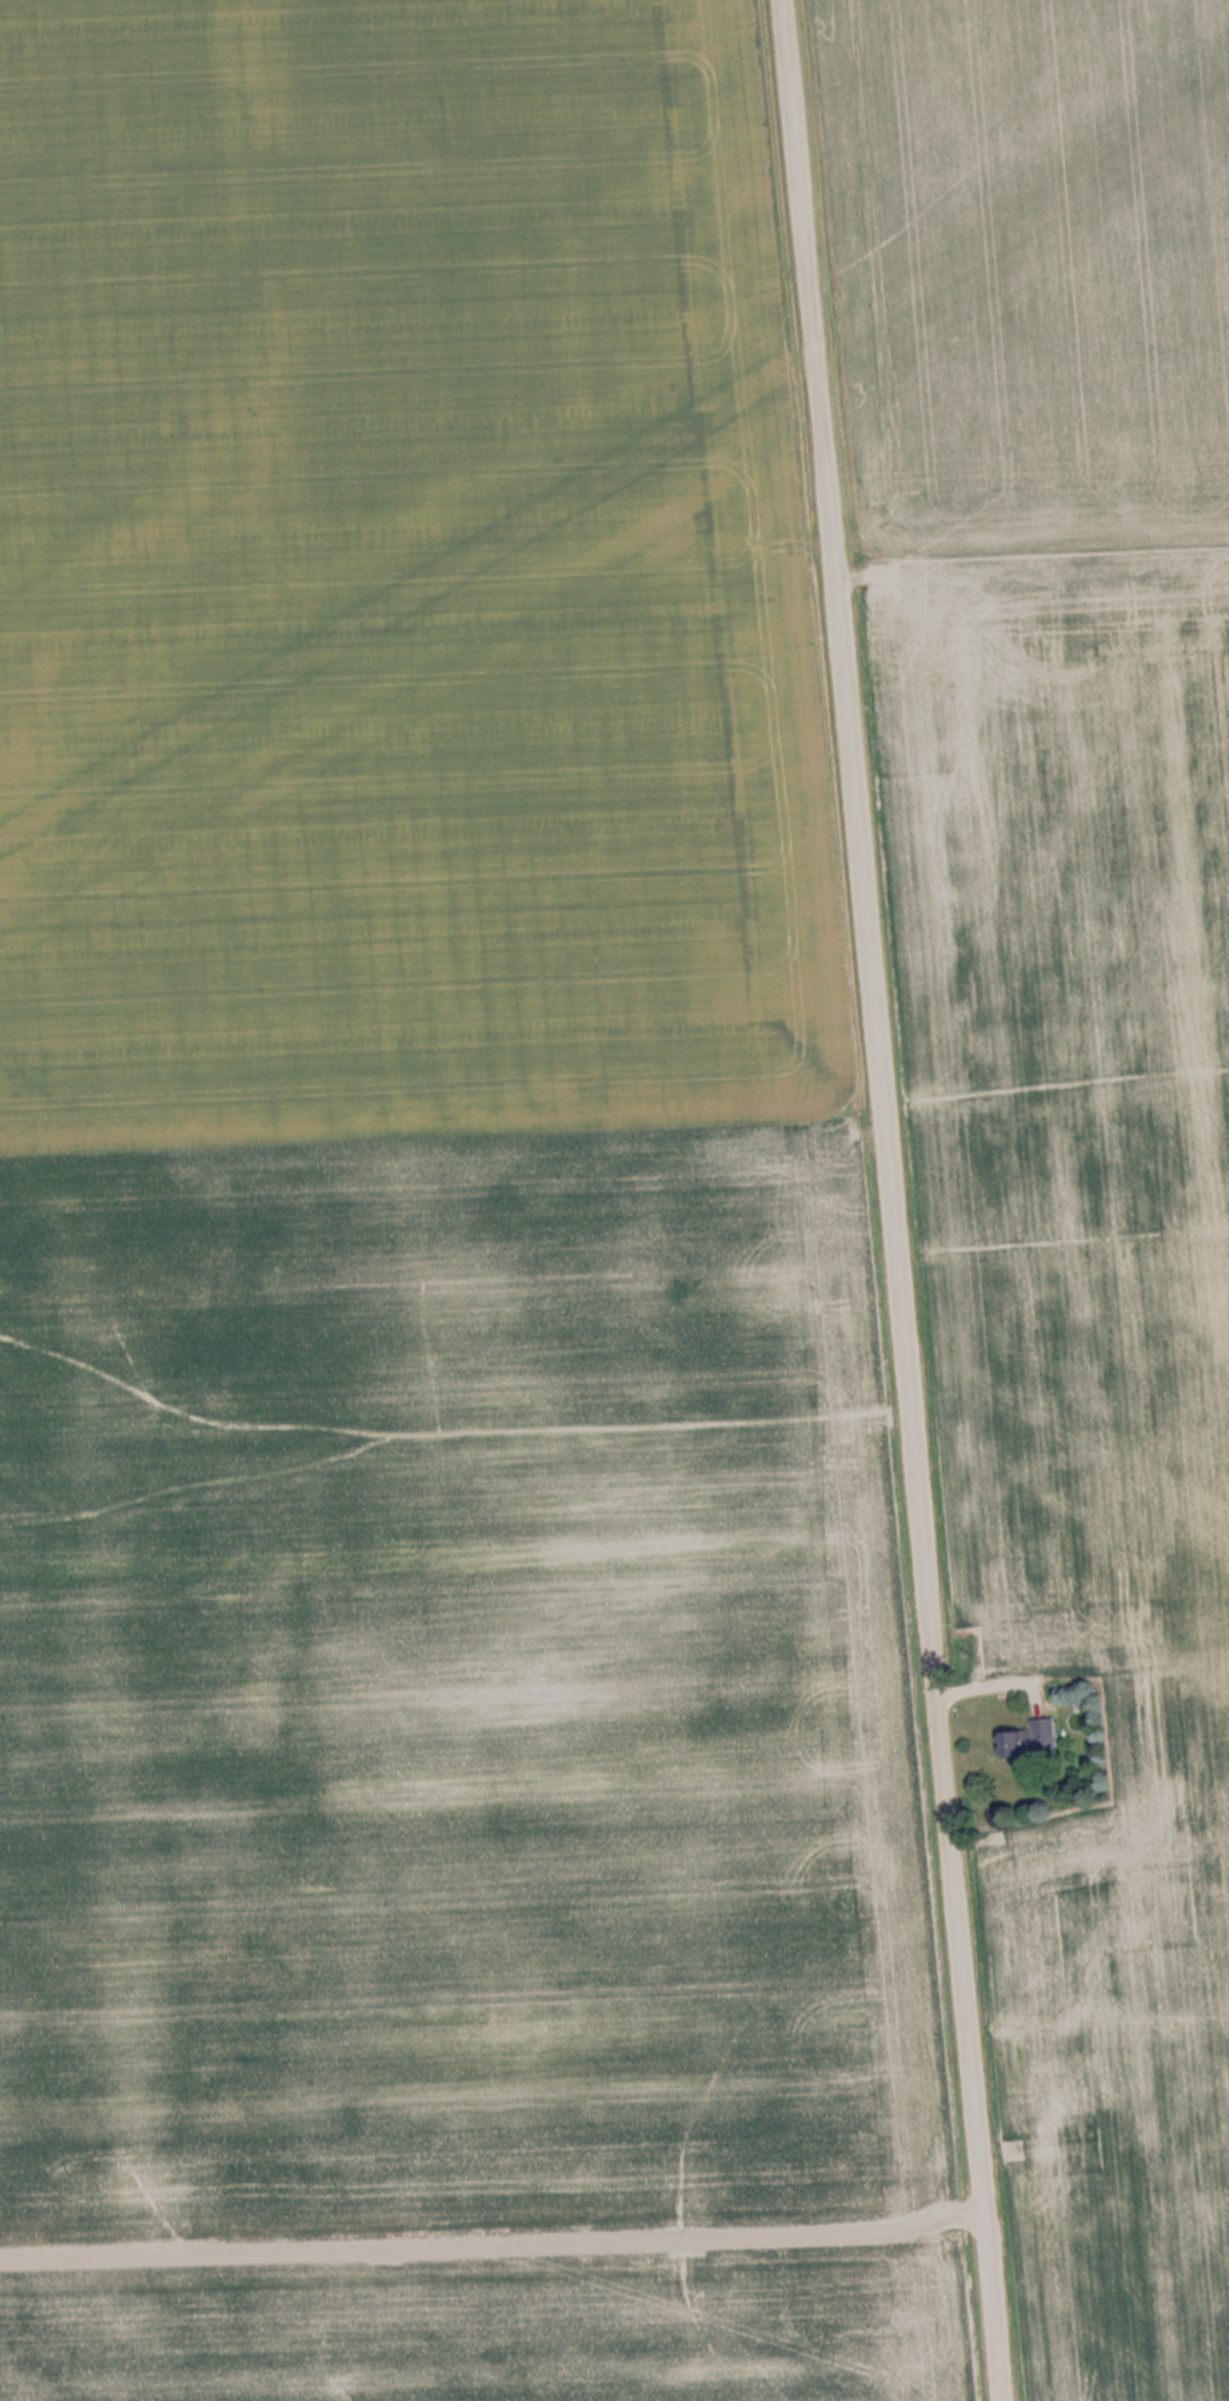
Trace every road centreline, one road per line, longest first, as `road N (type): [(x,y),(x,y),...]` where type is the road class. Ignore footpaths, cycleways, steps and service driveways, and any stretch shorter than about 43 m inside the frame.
road 1 (residential): [(995,2400),(775,0)]

